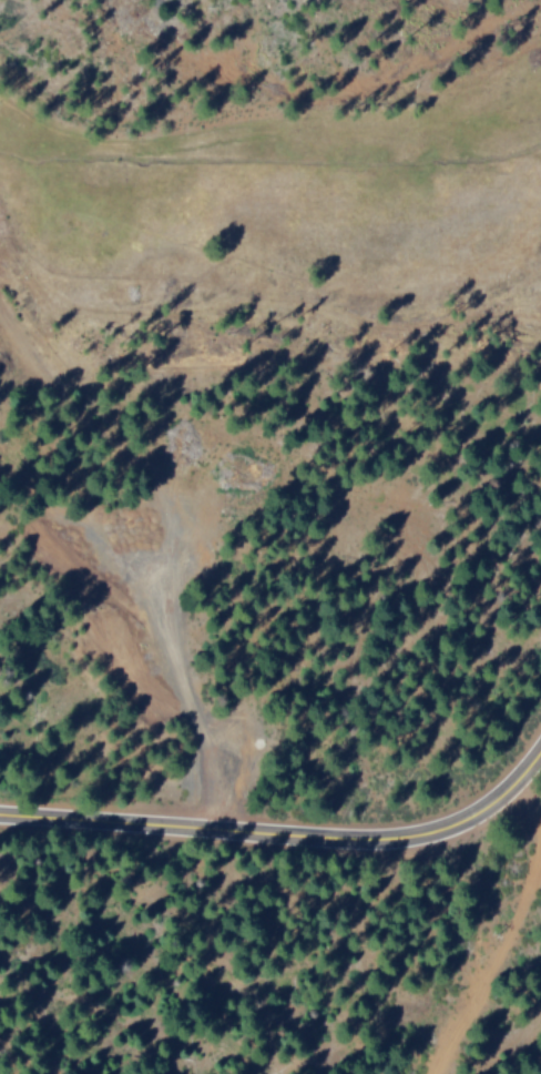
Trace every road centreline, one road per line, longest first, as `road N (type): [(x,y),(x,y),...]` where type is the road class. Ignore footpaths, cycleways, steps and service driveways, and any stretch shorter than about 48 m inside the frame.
road 1 (secondary): [(540,746),(492,803),(458,822),(385,838),(0,811)]

